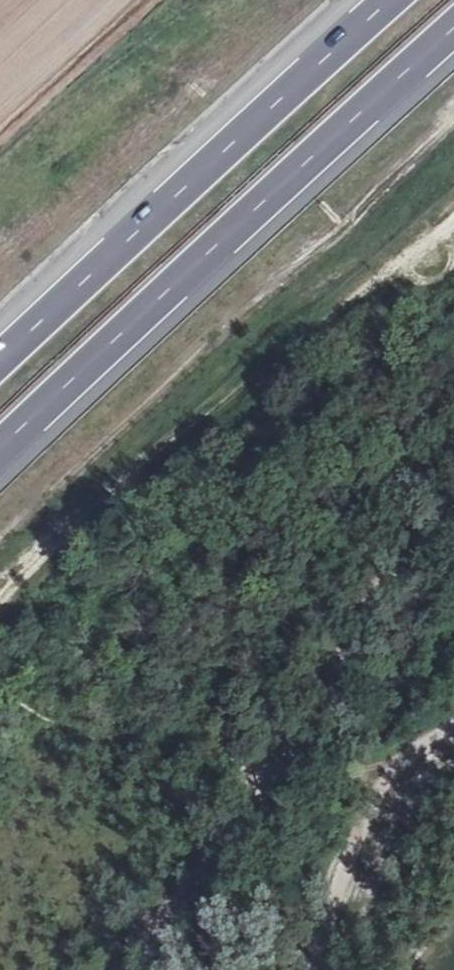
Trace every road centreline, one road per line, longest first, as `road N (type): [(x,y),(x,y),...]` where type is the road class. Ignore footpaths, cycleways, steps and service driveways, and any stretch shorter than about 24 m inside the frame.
road 1 (motorway): [(0,449),(453,30)]
road 2 (motorway): [(391,0),(0,363)]
road 3 (track): [(256,778),(305,717),(350,634),(453,499)]
road 4 (track): [(453,719),(415,749),(370,805),(326,894),(302,969)]
road 5 (track): [(256,778),(119,969)]

